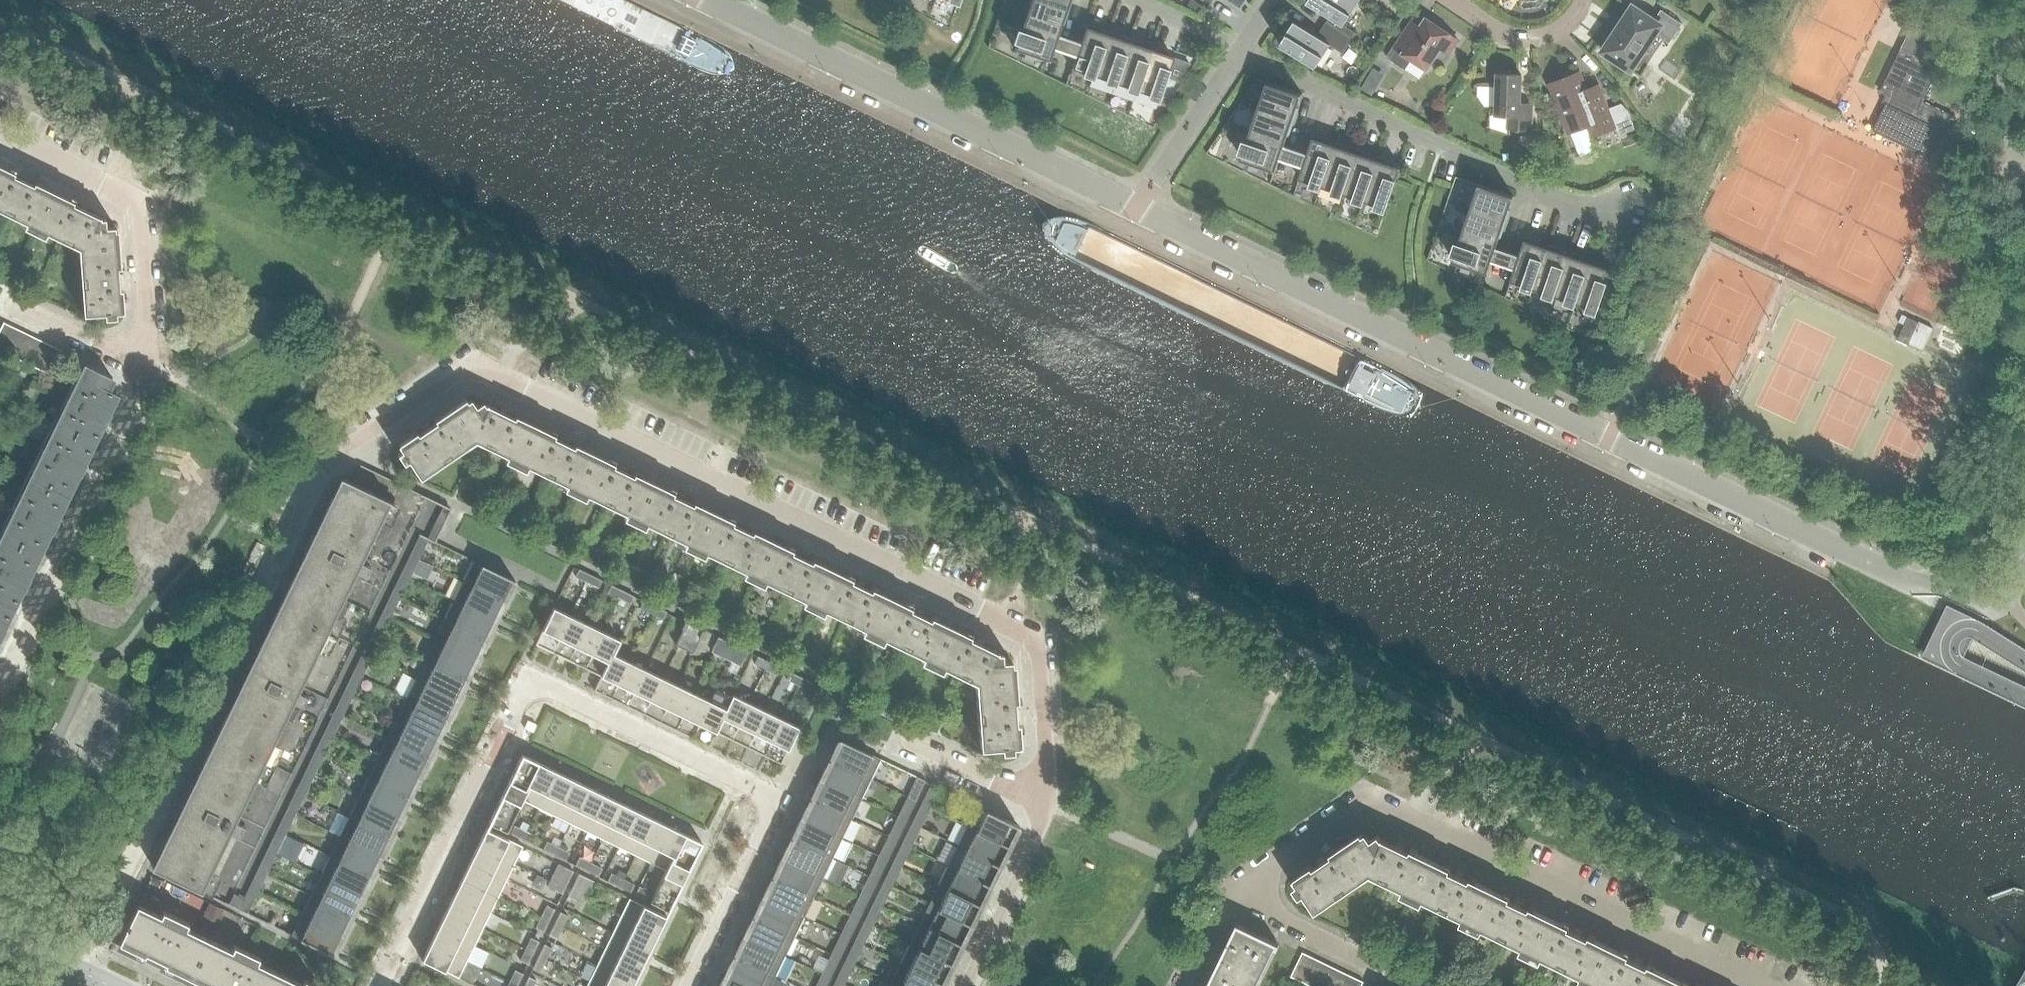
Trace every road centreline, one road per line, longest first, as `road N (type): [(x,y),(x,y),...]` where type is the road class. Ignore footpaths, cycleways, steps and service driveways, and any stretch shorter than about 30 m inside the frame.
road 1 (residential): [(1051,807),(1038,652),(1021,630),(477,367),(454,368),(334,452),(317,475),(75,970)]
road 2 (residential): [(1965,607),(1138,210)]
road 3 (residential): [(687,985),(770,803),(761,787),(533,683),(522,692),(378,985)]
road 4 (residential): [(1758,985),(1388,807),(1351,809),(1229,890)]
road 5 (residential): [(1138,210),(706,0)]
road 6 (residential): [(1624,212),(1598,212),(1516,182),(1241,50)]
road 7 (residential): [(0,684),(146,364)]
road 8 (residential): [(146,364),(140,209),(126,194),(0,135)]
road 9 (residential): [(965,985),(1051,807)]
road 10 (residential): [(1138,210),(1241,50)]
road 11 (residential): [(899,736),(1051,807)]
road 12 (residential): [(1449,0),(1504,36),(1532,41),(1572,18),(1584,0)]
road 13 (residential): [(1229,890),(1372,966)]
road 14 (residential): [(146,364),(9,303)]

